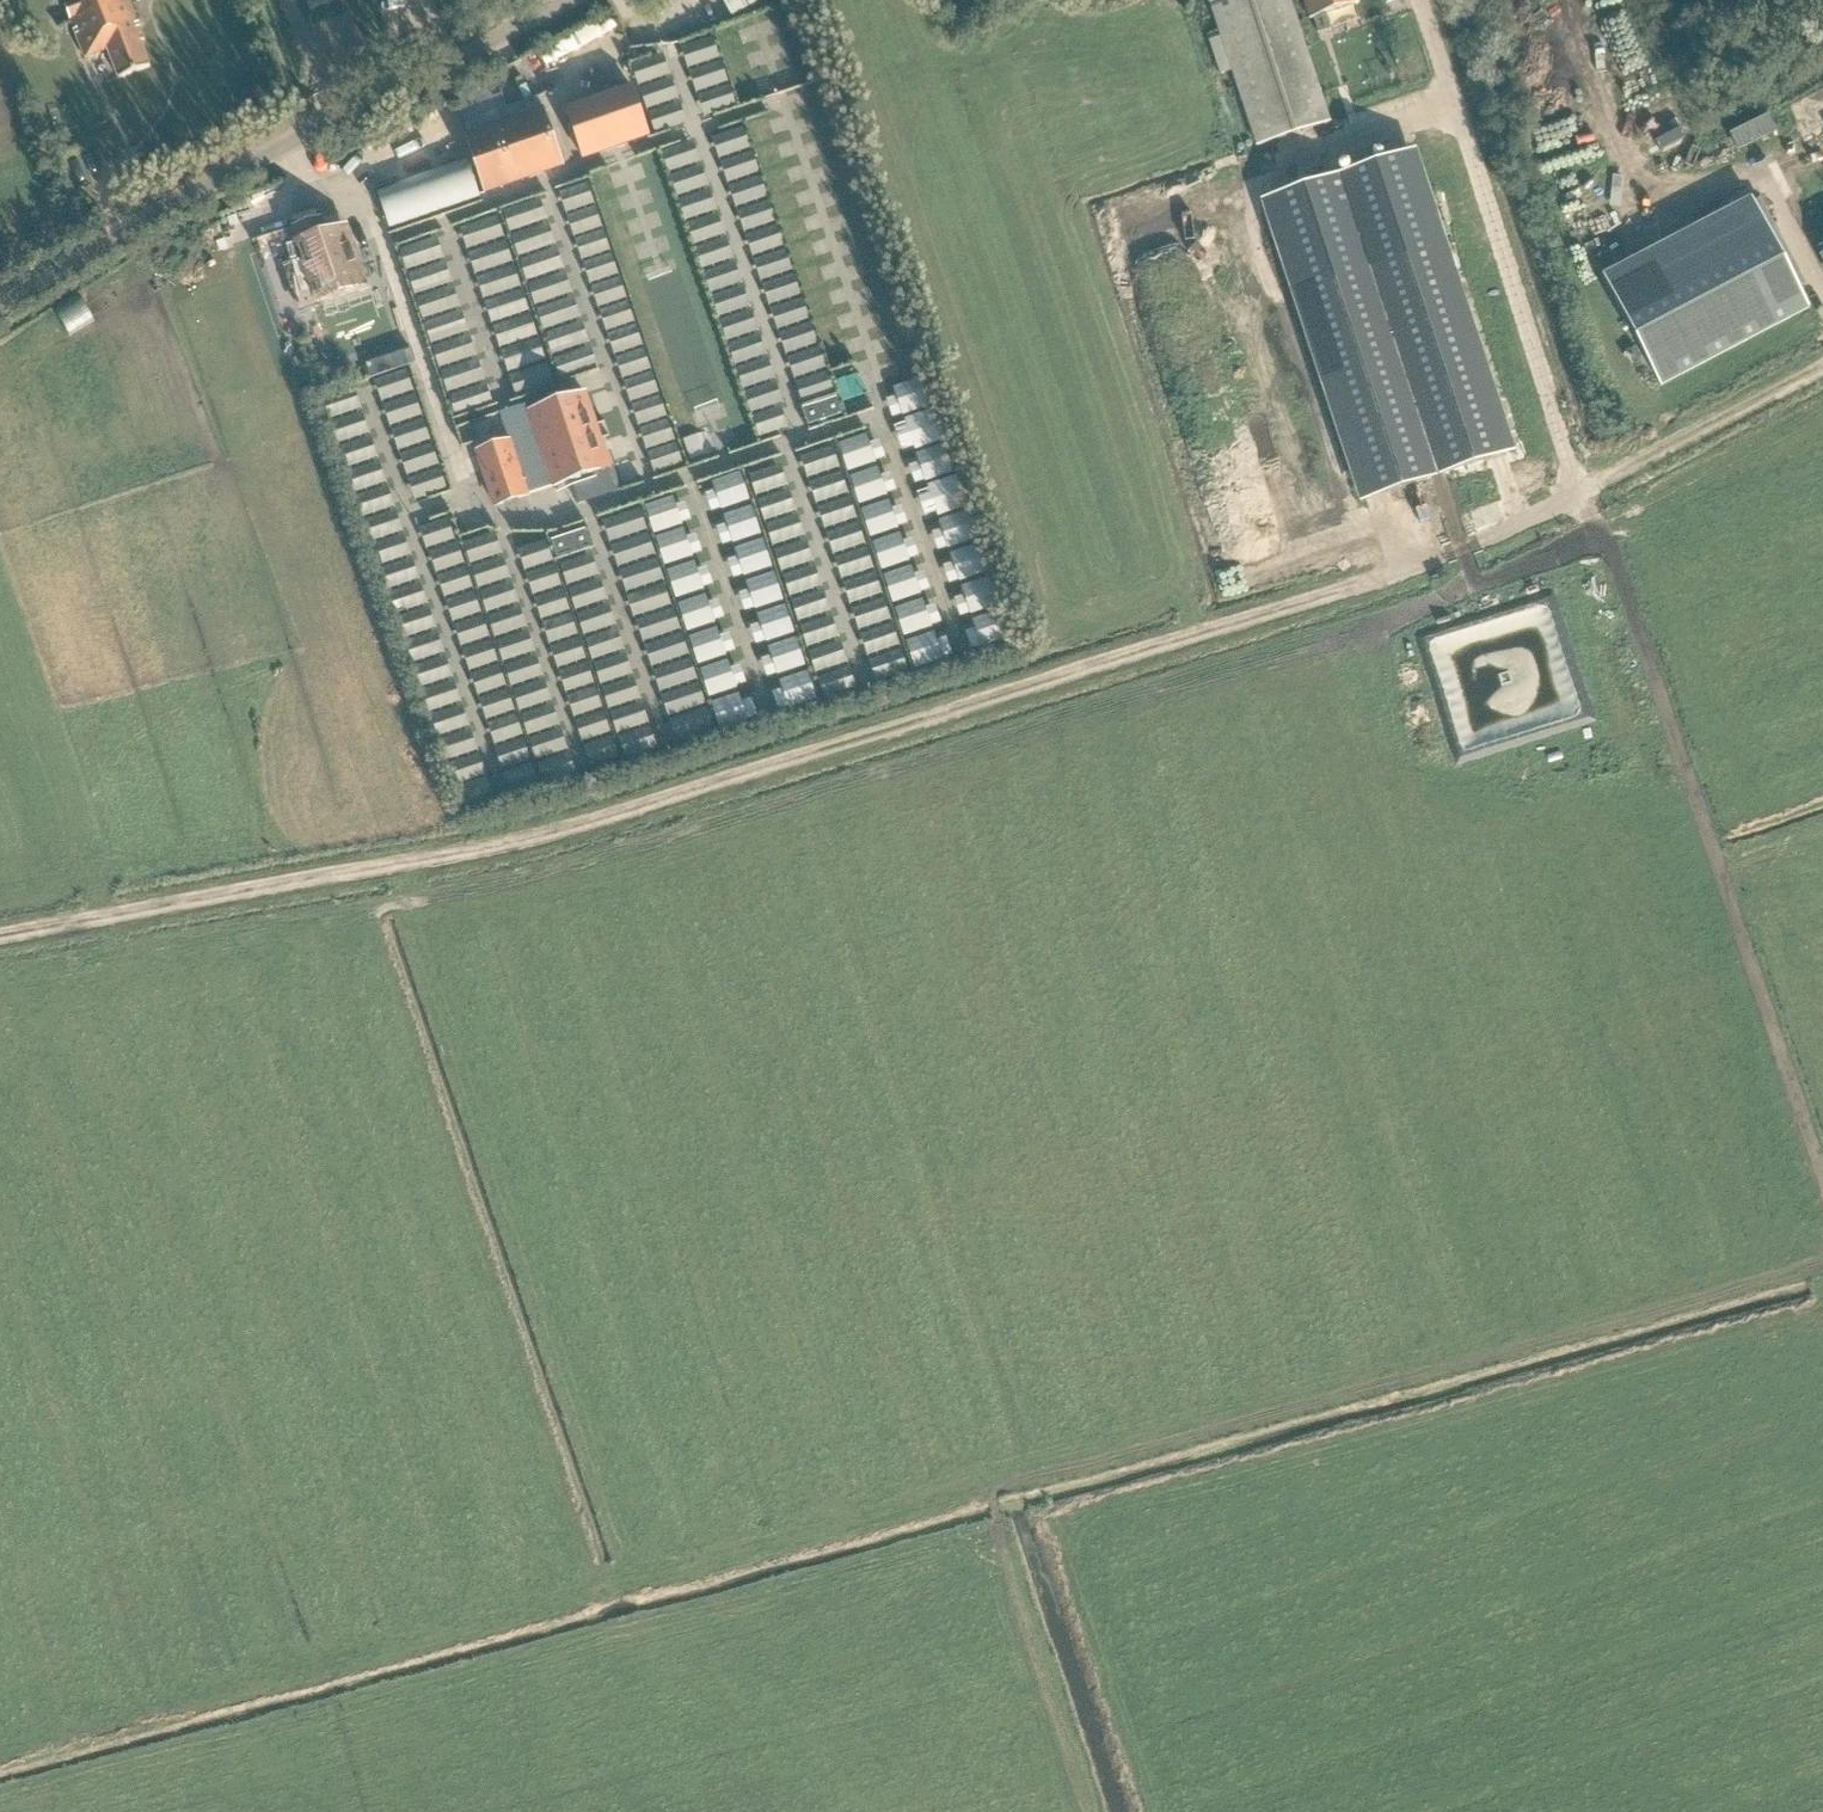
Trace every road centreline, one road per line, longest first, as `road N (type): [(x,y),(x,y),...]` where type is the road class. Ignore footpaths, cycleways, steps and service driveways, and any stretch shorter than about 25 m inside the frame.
road 1 (track): [(0,936),(597,821),(1389,577),(1591,497)]
road 2 (track): [(1822,1172),(1591,497)]
road 3 (unclassified): [(0,307),(146,218),(564,0)]
road 4 (track): [(1591,497),(1466,132)]
road 5 (track): [(1591,497),(1822,375)]

